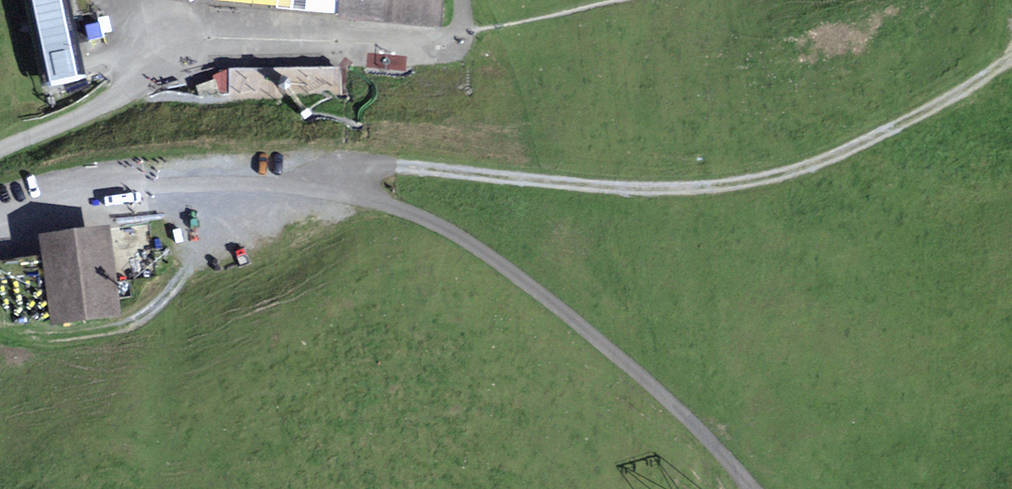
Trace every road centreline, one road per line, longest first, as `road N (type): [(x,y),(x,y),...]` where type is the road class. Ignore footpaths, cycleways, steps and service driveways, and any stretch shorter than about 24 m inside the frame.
road 1 (unclassified): [(0,208),(109,192),(284,187),(420,217),(551,301),(658,390),(753,488)]
road 2 (track): [(284,187),(324,173),(394,166),(598,187),(707,189),(796,171),(1011,59)]

